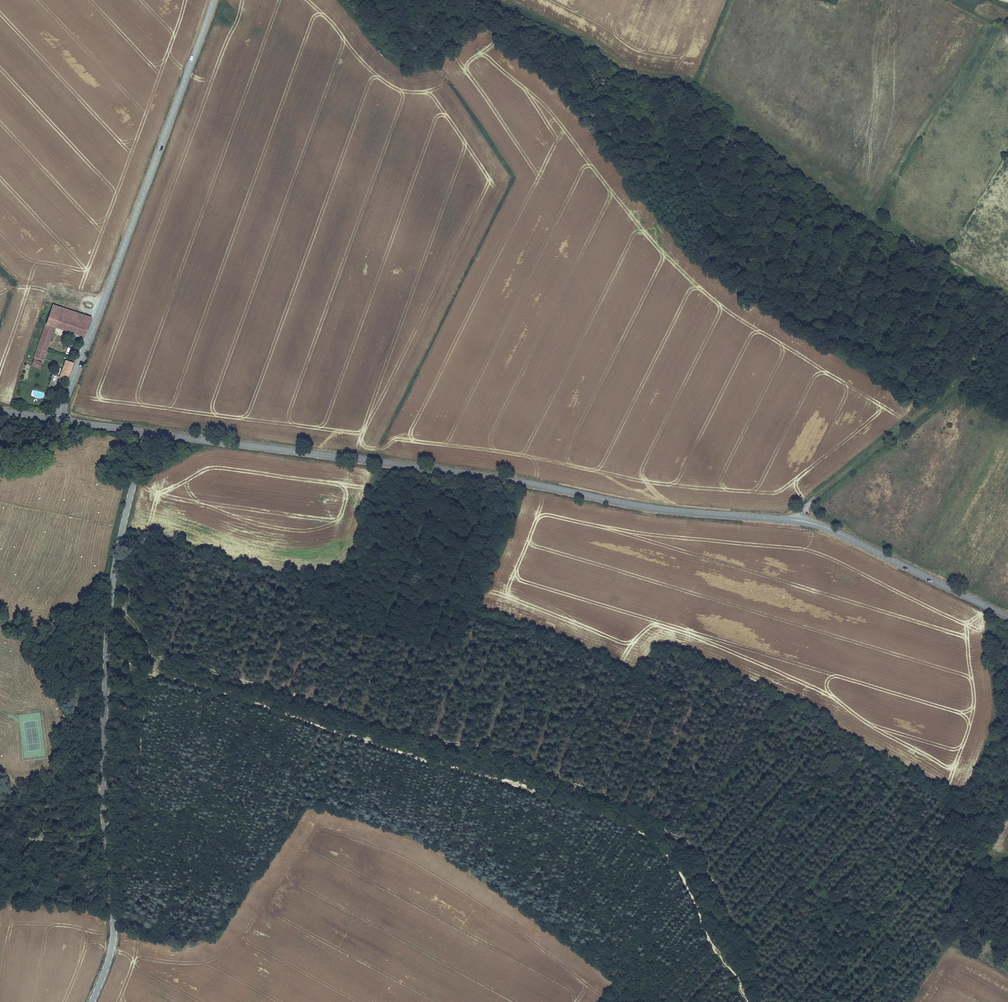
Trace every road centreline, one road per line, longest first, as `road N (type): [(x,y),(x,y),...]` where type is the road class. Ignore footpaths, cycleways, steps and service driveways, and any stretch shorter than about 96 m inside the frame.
road 1 (tertiary): [(145,432),(533,483),(649,507),(801,520),(1007,614)]
road 2 (track): [(749,1001),(704,932),(686,883),(637,831),(516,785),(106,658)]
road 3 (unclassified): [(92,1001),(114,931),(102,770),(109,611),(145,432)]
road 4 (tertiary): [(57,420),(214,0)]
road 5 (track): [(1007,329),(813,498),(801,520)]

